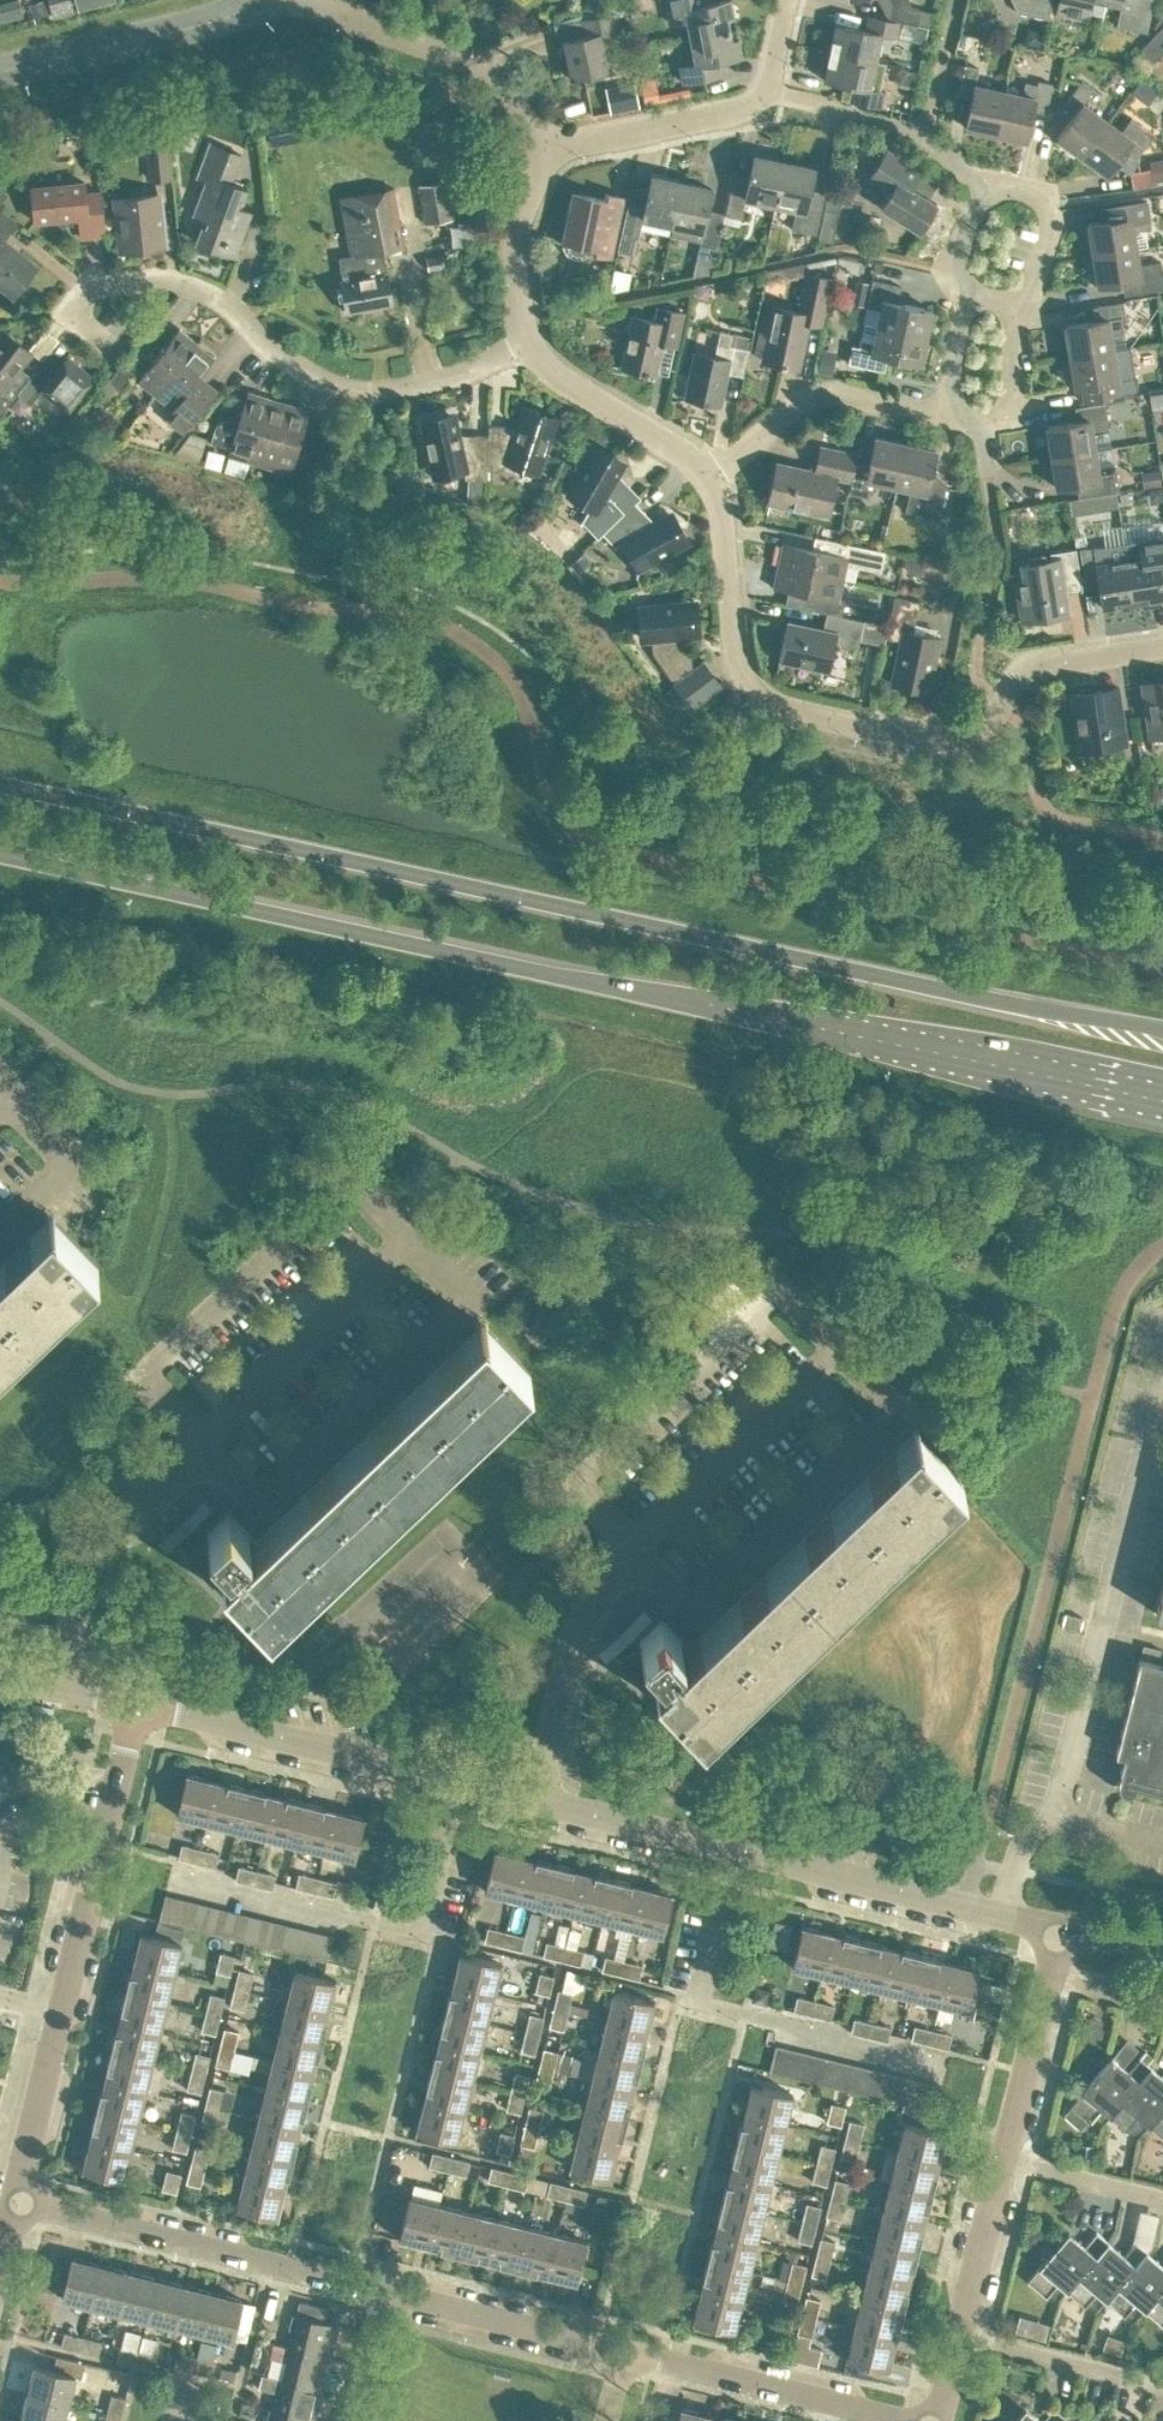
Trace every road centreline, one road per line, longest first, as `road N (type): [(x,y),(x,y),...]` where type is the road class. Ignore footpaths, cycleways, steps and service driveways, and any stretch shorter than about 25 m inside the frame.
road 1 (primary): [(0,853),(1162,1100)]
road 2 (primary): [(1162,1028),(1001,1001),(0,783)]
road 3 (residential): [(706,474),(718,509),(739,669),(750,690),(779,709),(955,744),(979,732),(1034,669),(1162,646)]
road 4 (residential): [(17,2197),(623,2351)]
road 5 (residential): [(119,355),(71,314),(96,285),(160,278),(213,294),(270,349),(352,390),(430,381),(527,342)]
road 6 (residential): [(735,1848),(697,2001),(938,2061)]
road 7 (residential): [(456,1783),(421,1931),(176,1878)]
road 8 (tertiary): [(1059,1927),(735,1848)]
road 9 (tertiary): [(456,1783),(134,1702)]
road 10 (residential): [(134,1702),(58,2015)]
road 11 (residential): [(623,2351),(917,2420)]
road 12 (residential): [(302,0),(482,64),(552,147)]
road 13 (tertiary): [(735,1848),(456,1783)]
road 14 (residential): [(706,474),(820,393),(932,413),(954,408)]
road 15 (tertiary): [(0,71),(218,20),(252,0)]
road 16 (residential): [(527,342),(562,381),(706,474)]
road 17 (residential): [(552,147),(735,110),(765,91)]
road 18 (residential): [(958,2337),(1162,2386)]
road 19 (residential): [(552,147),(515,231),(527,342)]
road 20 (residential): [(1002,2160),(1047,1977)]
road 21 (residential): [(58,2015),(17,2197)]
road 22 (residential): [(958,2337),(1002,2160)]
road 23 (residential): [(1015,299),(1033,285),(1049,233),(1047,206),(1022,188),(984,194)]
road 24 (residential): [(1002,2160),(1162,2198)]
road 25 (residential): [(980,426),(1000,419),(1013,397),(1015,299)]
road 26 (tertiary): [(134,1702),(0,1674)]

